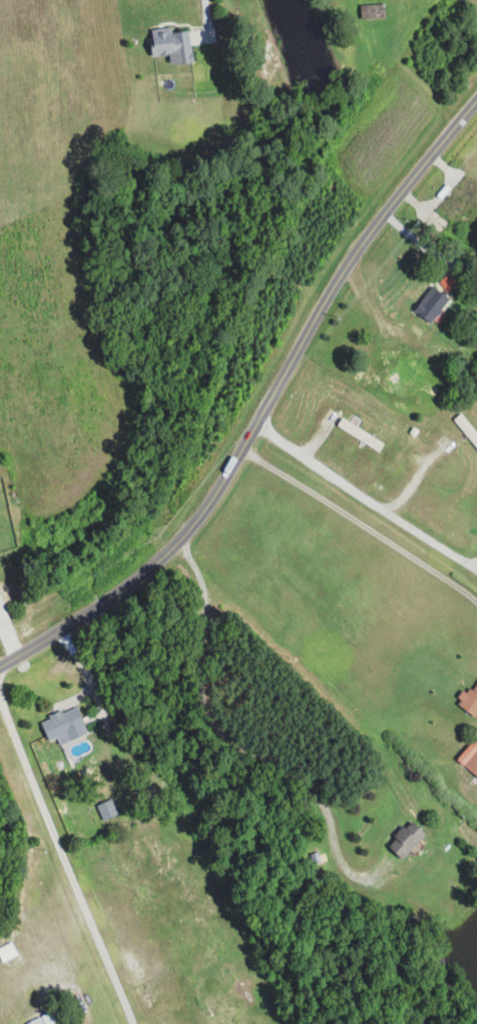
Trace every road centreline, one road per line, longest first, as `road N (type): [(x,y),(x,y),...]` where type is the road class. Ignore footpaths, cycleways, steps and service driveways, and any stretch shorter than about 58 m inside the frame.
road 1 (residential): [(0,668),(134,582),(192,526),(363,244),(476,103)]
road 2 (residential): [(0,695),(133,1023)]
road 3 (residential): [(255,426),(476,562)]

